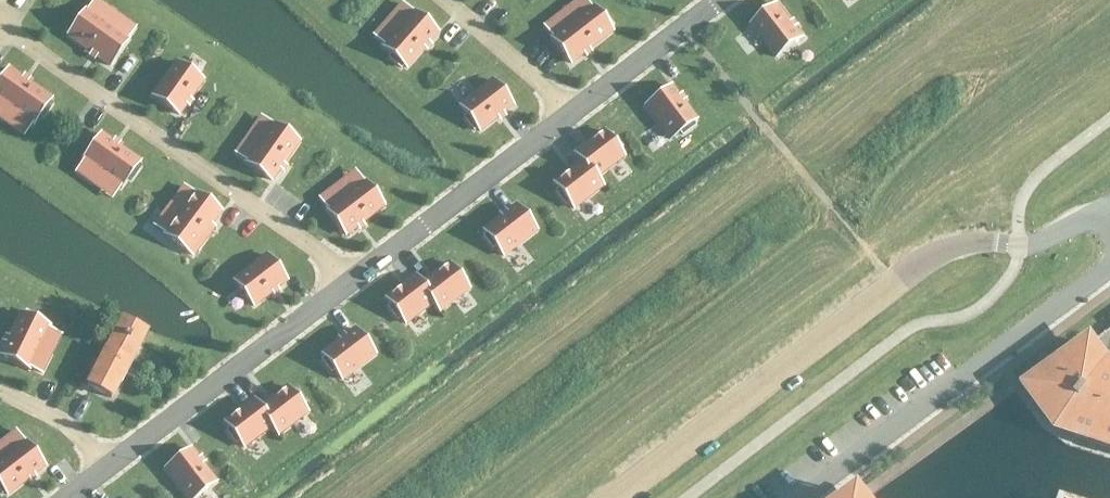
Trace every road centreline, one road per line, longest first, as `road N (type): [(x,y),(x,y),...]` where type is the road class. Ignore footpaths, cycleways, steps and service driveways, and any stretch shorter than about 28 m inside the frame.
road 1 (unclassified): [(1106,212),(1087,224),(934,254),(622,497)]
road 2 (residential): [(358,273),(2,29)]
road 3 (unclassified): [(799,497),(1109,268)]
road 4 (residential): [(115,457),(358,273)]
road 5 (residential): [(358,273),(567,115)]
road 6 (residential): [(567,115),(719,0)]
road 7 (residential): [(567,115),(440,0)]
road 8 (residential): [(115,457),(0,391)]

